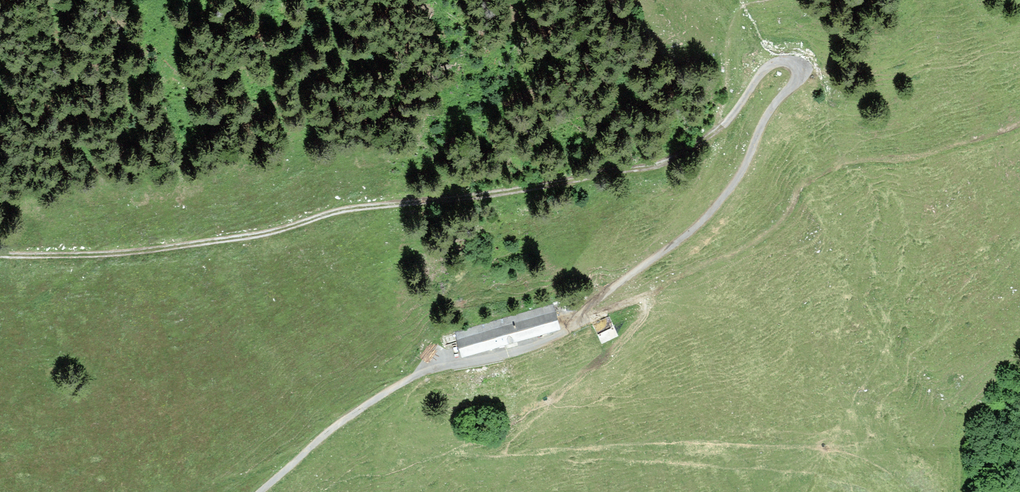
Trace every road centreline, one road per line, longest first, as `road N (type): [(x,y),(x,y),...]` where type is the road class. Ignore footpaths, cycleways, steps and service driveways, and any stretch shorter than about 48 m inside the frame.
road 1 (track): [(718,126),(770,64),(799,67),(764,118),(741,172),(699,223),(545,339),(419,373),(394,387),(260,491)]
road 2 (track): [(0,256),(122,254),(247,237),(338,211),(643,167),(679,155),(718,126)]
road 3 (track): [(770,0),(742,5),(727,39),(718,126)]

